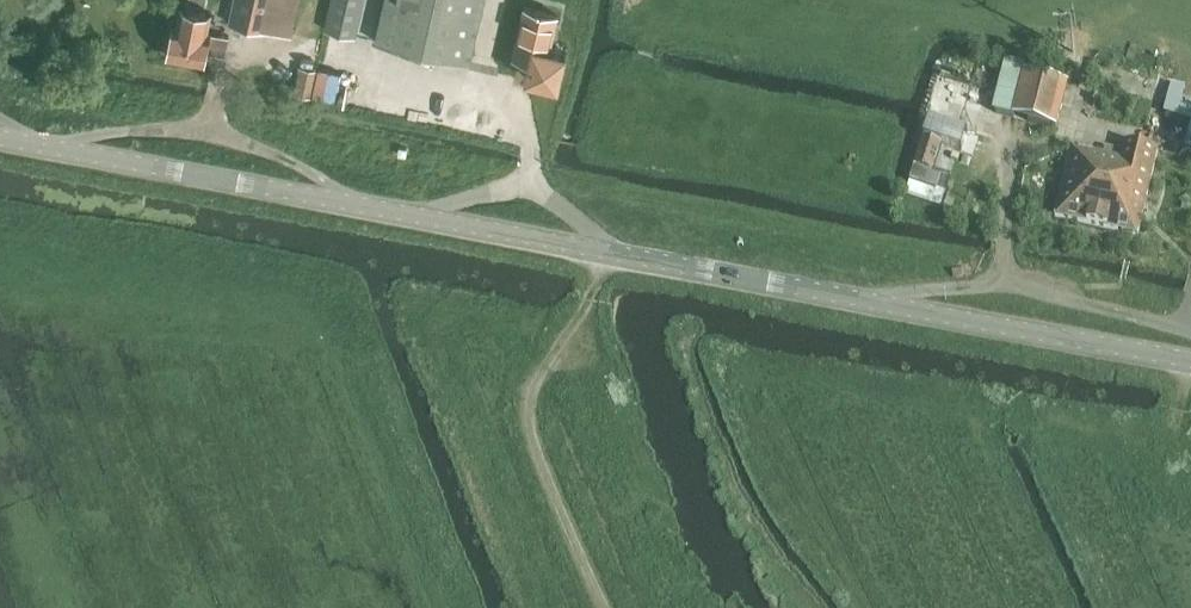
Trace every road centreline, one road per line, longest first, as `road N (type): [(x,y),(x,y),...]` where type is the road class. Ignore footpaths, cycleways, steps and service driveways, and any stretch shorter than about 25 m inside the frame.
road 1 (unclassified): [(1190,362),(0,139)]
road 2 (track): [(609,607),(537,399),(615,254)]

